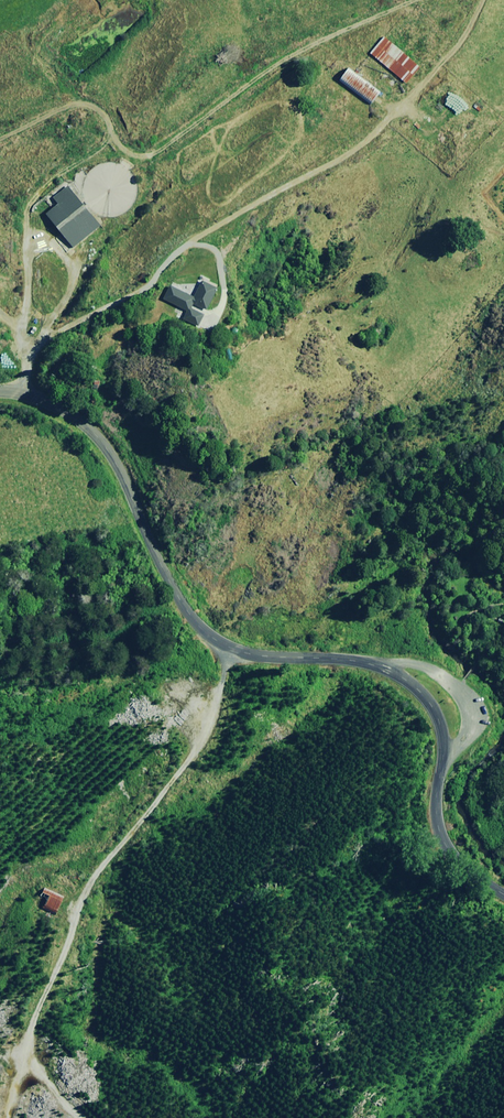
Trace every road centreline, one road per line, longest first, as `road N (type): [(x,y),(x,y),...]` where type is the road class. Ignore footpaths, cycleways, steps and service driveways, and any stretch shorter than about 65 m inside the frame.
road 1 (tertiary): [(0,394),(90,428),(116,459),(173,585),(219,637),(259,653),(384,662),(419,684),(443,719),(446,741),(439,829),(460,857),(503,885)]
road 2 (track): [(10,1117),(56,954),(90,879),(238,645)]
road 3 (track): [(83,317),(159,282),(168,259),(225,219),(351,151),(438,71),(480,0)]

